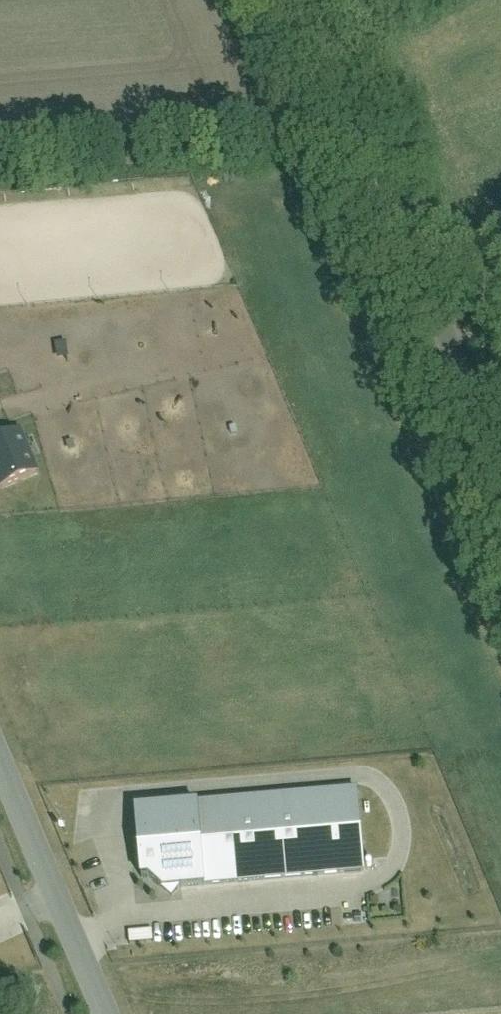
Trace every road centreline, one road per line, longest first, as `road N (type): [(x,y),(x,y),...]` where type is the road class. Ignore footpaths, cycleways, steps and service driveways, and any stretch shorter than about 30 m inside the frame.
road 1 (unclassified): [(500,491),(295,0)]
road 2 (residential): [(106,1013),(0,757)]

